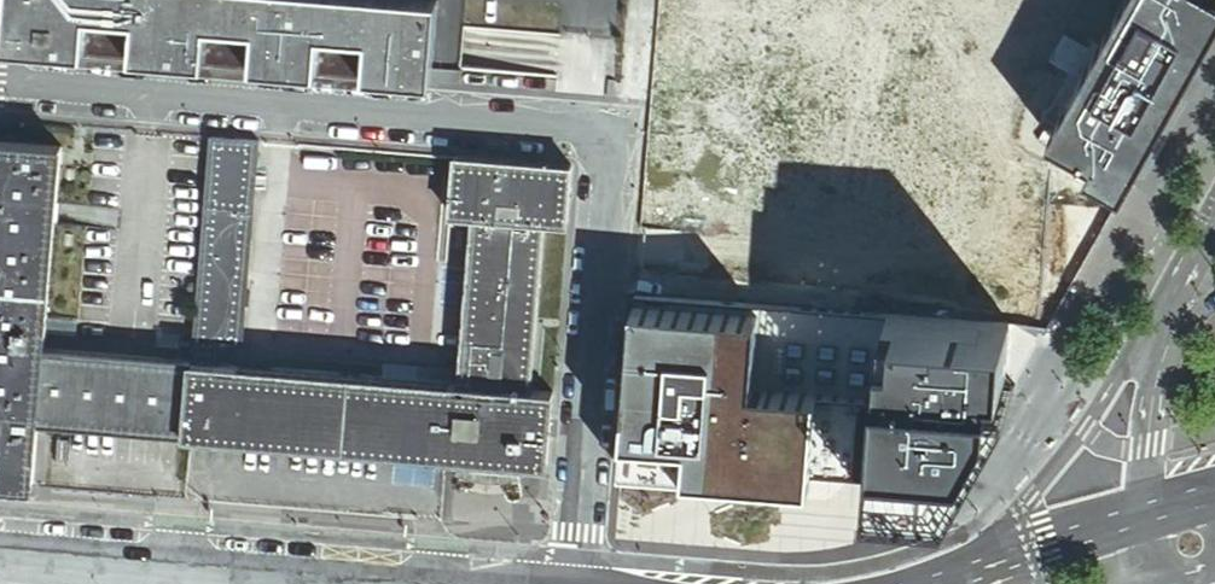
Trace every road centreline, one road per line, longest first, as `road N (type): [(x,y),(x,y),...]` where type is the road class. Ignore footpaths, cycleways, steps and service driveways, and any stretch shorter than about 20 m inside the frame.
road 1 (residential): [(0,85),(607,136),(572,583)]
road 2 (primary): [(271,583),(0,563)]
road 3 (primary): [(1146,363),(1101,400),(1084,426),(1040,535)]
road 4 (secondary): [(1214,214),(1146,363)]
road 5 (secondary): [(1146,363),(1145,511)]
road 6 (primary): [(1040,535),(929,583)]

